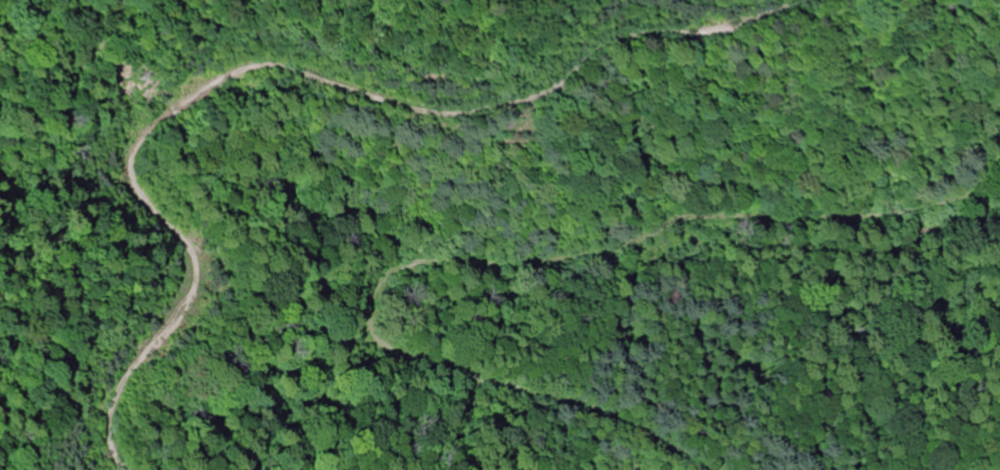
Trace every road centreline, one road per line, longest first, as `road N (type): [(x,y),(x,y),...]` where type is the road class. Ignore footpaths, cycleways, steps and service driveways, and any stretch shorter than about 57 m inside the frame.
road 1 (track): [(130,469),(120,444),(127,406),(210,290),(207,262),(152,178),(153,134),(167,117),(271,72),(309,76),(408,110),(490,110),(534,96),(624,35),(751,25),(816,0)]
road 2 (track): [(712,469),(607,417),(388,342),(365,310),(370,273),(390,260),(597,249),(691,220),(926,210),(999,187)]
road 3 (track): [(297,469),(415,353)]

